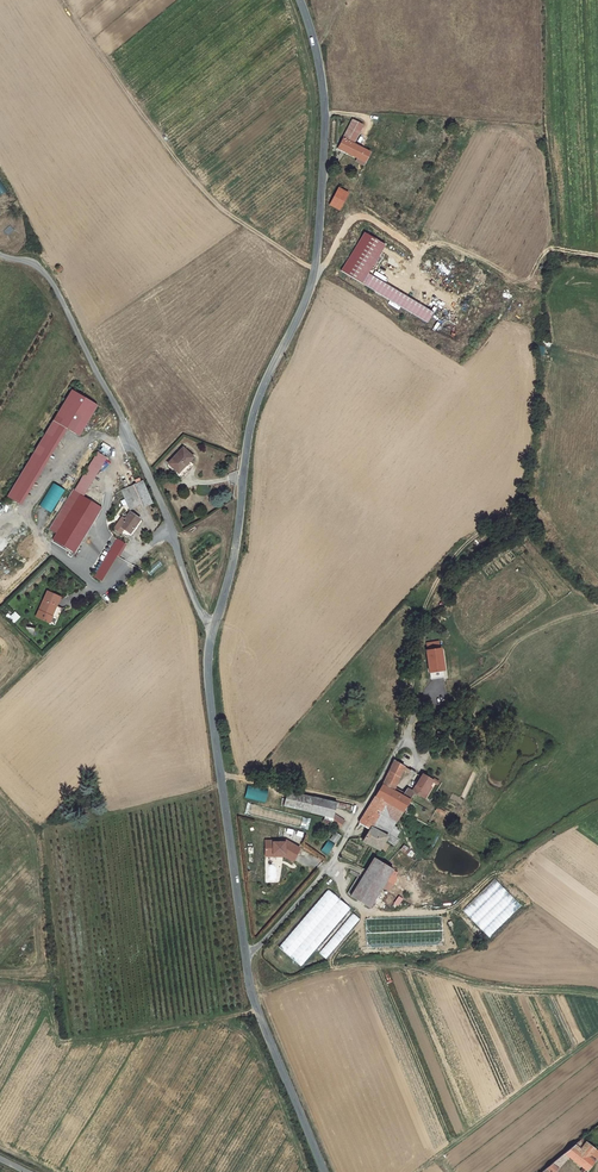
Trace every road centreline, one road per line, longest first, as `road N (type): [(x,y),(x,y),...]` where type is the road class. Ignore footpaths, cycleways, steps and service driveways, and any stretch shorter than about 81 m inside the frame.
road 1 (tertiary): [(300,0),(324,88),(315,271),(253,413),(236,548),(215,625)]
road 2 (residential): [(0,254),(44,270),(56,288),(160,500),(199,609),(215,625)]
road 3 (tertiary): [(215,625),(209,685),(245,955)]
road 4 (residential): [(402,740),(322,875),(245,955)]
road 5 (track): [(513,516),(459,552),(425,604),(402,740)]
road 6 (tertiary): [(245,955),(252,995),(322,1171)]
road 7 (track): [(417,256),(443,243),(523,281),(550,249),(597,255)]

